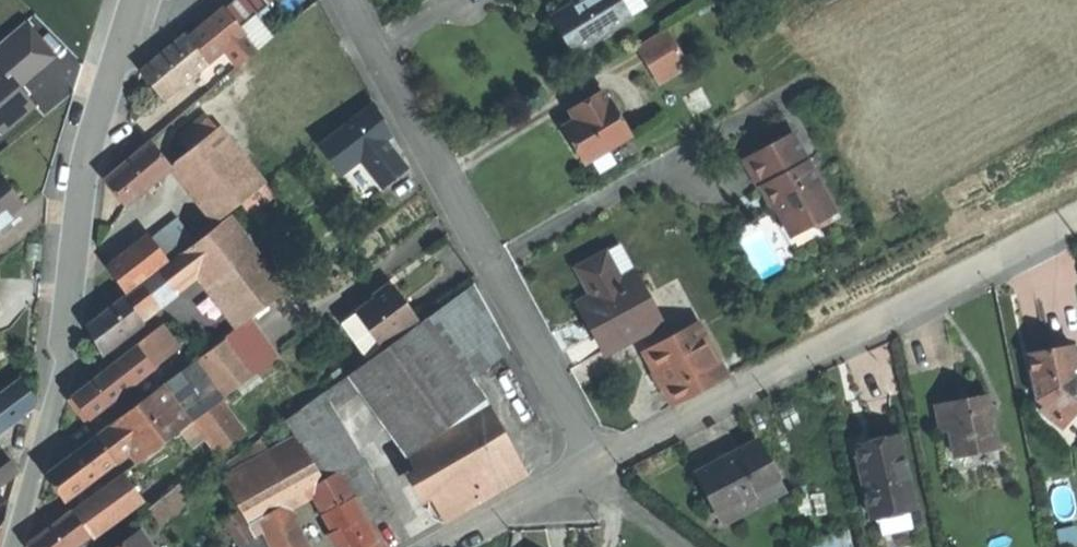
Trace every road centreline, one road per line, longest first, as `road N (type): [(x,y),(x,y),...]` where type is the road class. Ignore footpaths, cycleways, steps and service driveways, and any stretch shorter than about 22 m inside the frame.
road 1 (residential): [(597,463),(1076,213)]
road 2 (tertiary): [(11,546),(54,401),(75,211),(126,22)]
road 3 (residential): [(343,0),(597,463)]
road 4 (residential): [(445,546),(597,463)]

